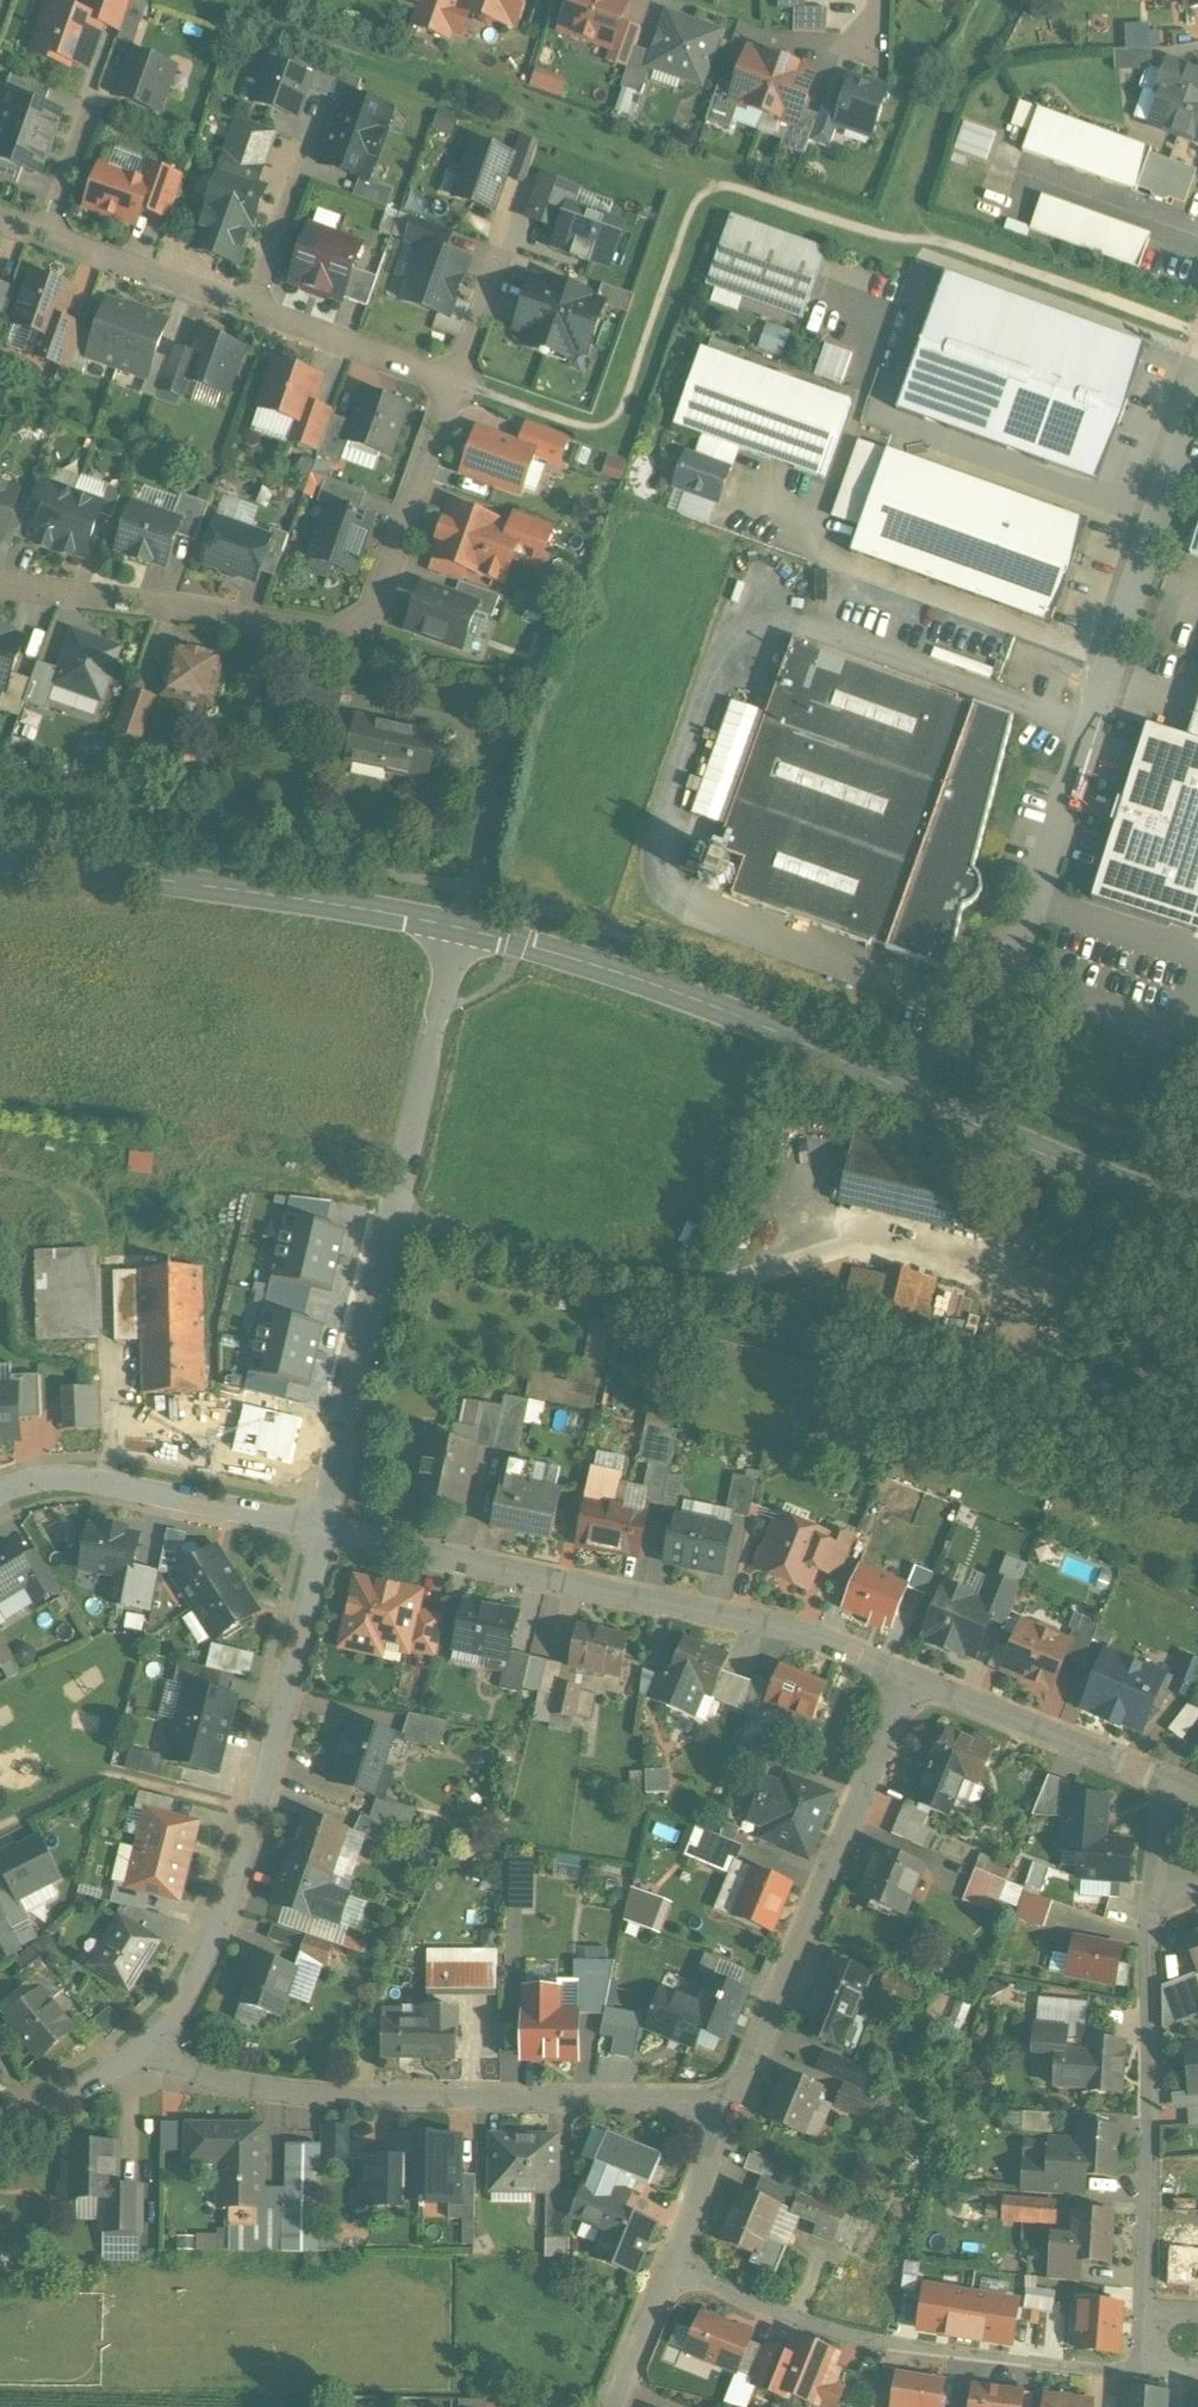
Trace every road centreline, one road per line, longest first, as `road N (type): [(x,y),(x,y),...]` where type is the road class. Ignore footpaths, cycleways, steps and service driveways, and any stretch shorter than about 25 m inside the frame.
road 1 (secondary): [(459,928),(714,1007),(1068,1168),(1197,1211)]
road 2 (residential): [(0,584),(155,602),(342,637),(365,625),(375,607),(445,427),(455,381)]
road 3 (residential): [(322,1531),(348,1380),(459,928)]
road 4 (residential): [(1197,398),(1010,979)]
road 5 (residential): [(912,1678),(789,1635),(322,1531)]
road 6 (residential): [(736,2106),(261,2086),(223,2079),(150,2046)]
road 7 (residential): [(322,1531),(234,1895),(190,1987),(150,2046)]
road 8 (residential): [(669,2264),(770,2311),(886,2345),(1137,2377)]
road 9 (secondary): [(0,858),(459,928)]
road 10 (residential): [(912,1678),(736,2106)]
road 11 (residential): [(1154,1906),(1142,2311)]
road 12 (residential): [(322,1531),(99,1484),(59,1482),(0,1495)]
road 13 (residential): [(1163,1779),(912,1678)]
road 14 (residential): [(47,230),(251,306)]
road 15 (residential): [(251,306),(455,381)]
road 16 (residential): [(736,2106),(669,2264)]
road 17 (residential): [(150,2046),(0,2127)]
road 18 (residential): [(669,2264),(611,2406)]
road 19 (residential): [(455,381),(500,256)]
road 20 (residential): [(47,230),(89,108)]
road 21 (residential): [(1163,1779),(1154,1906)]

